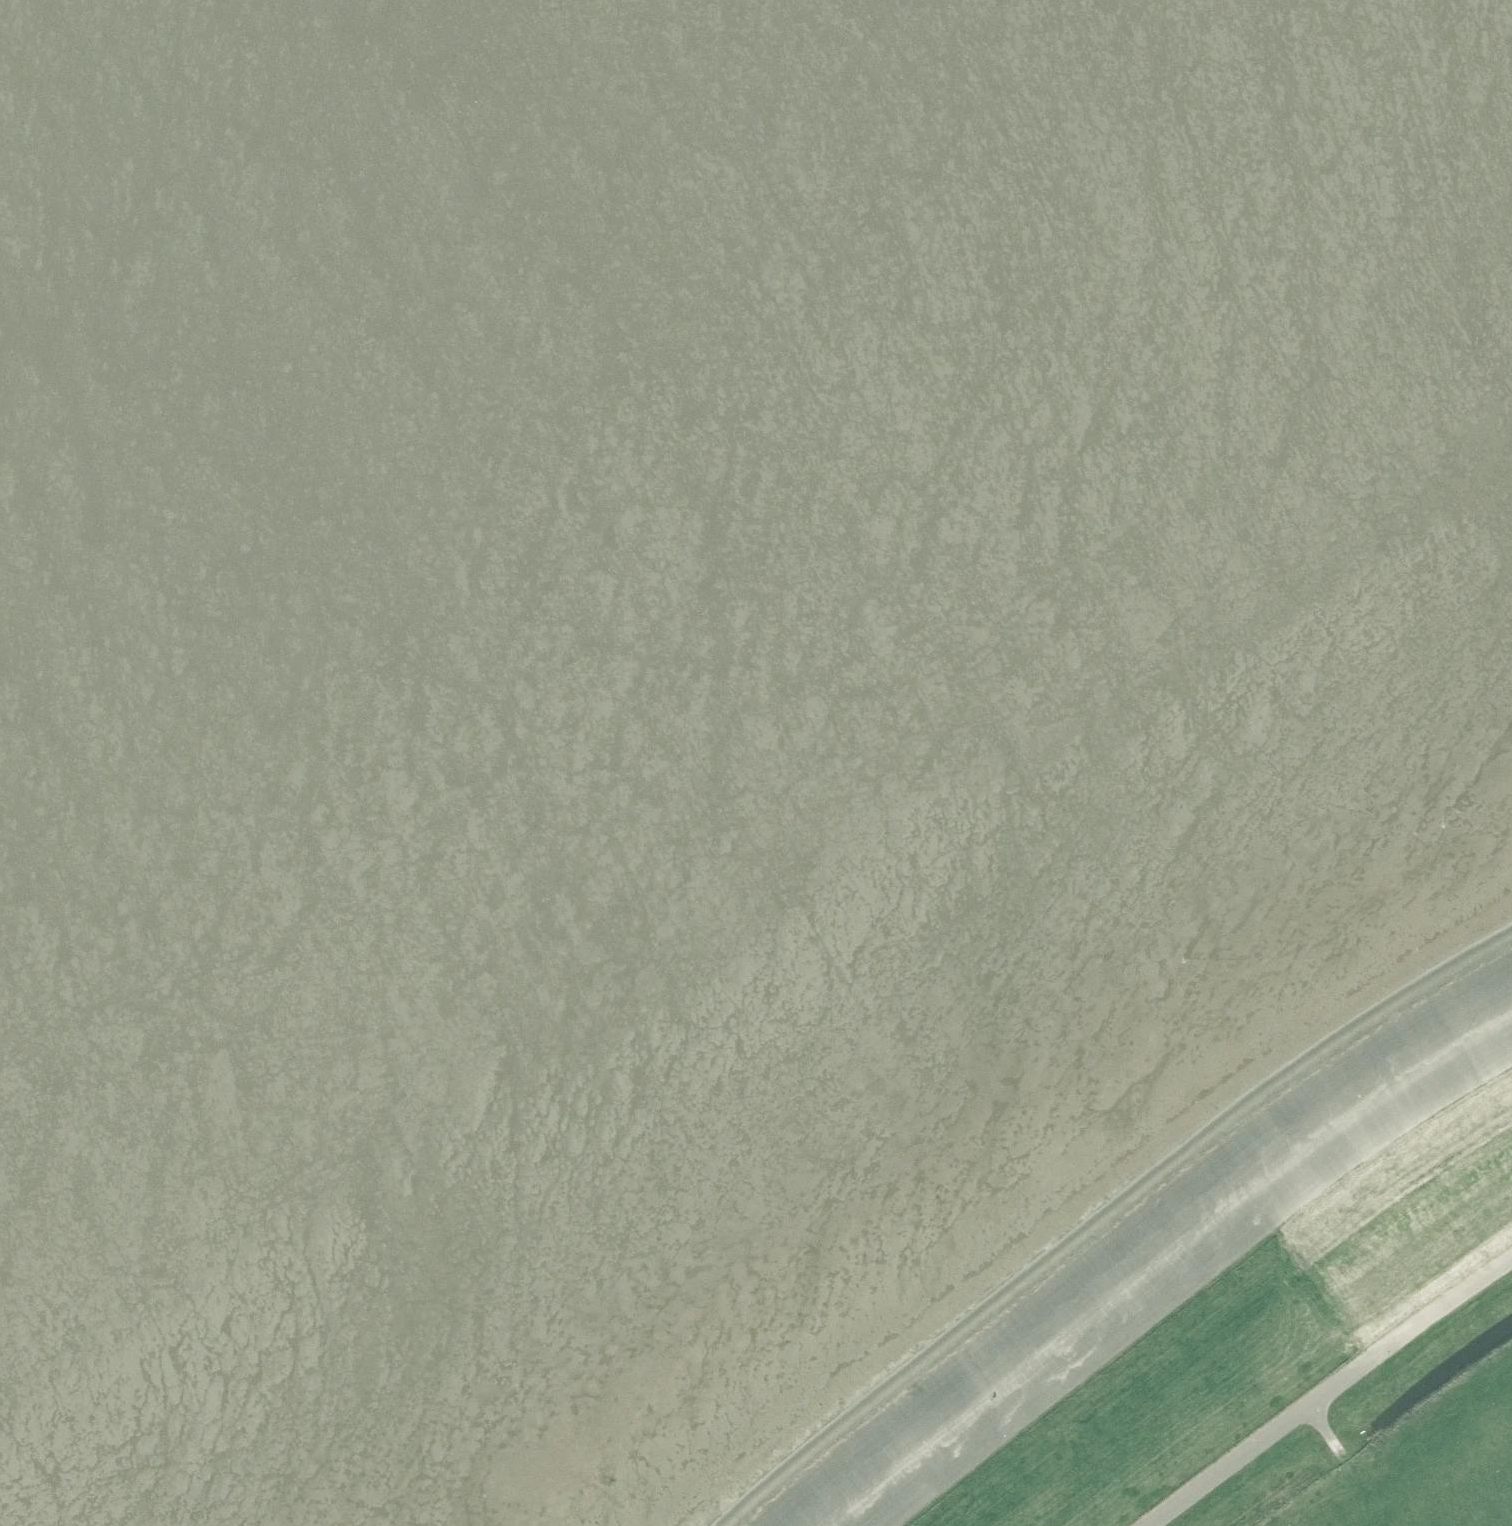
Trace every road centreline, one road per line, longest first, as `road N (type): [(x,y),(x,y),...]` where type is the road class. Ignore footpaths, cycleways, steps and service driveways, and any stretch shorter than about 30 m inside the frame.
road 1 (unclassified): [(1152,1525),(1511,1262)]

